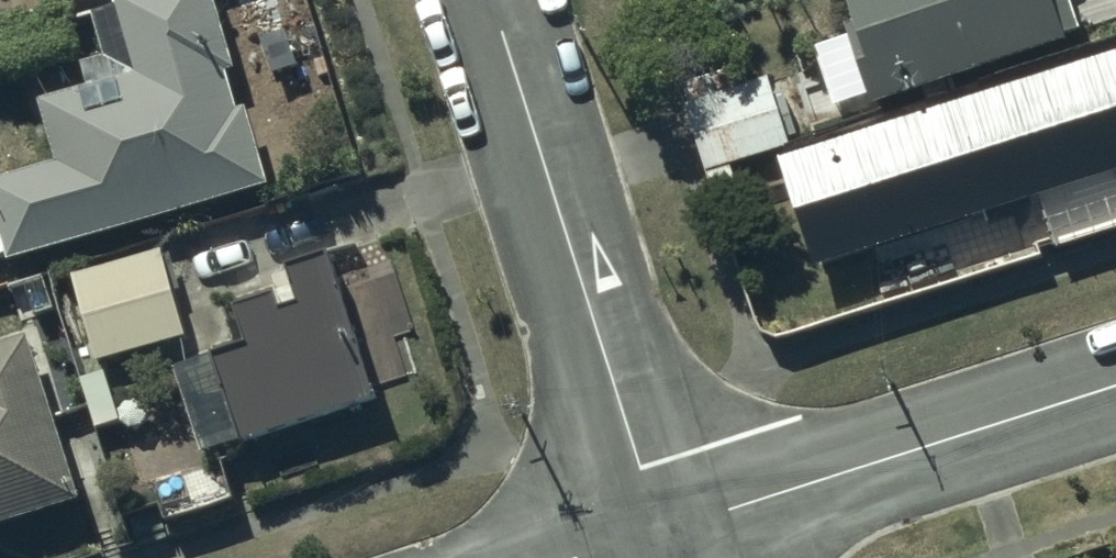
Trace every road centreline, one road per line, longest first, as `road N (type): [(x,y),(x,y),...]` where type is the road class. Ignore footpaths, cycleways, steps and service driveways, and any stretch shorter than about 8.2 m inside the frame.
road 1 (residential): [(493,0),(660,531)]
road 2 (residential): [(1115,387),(660,531)]

